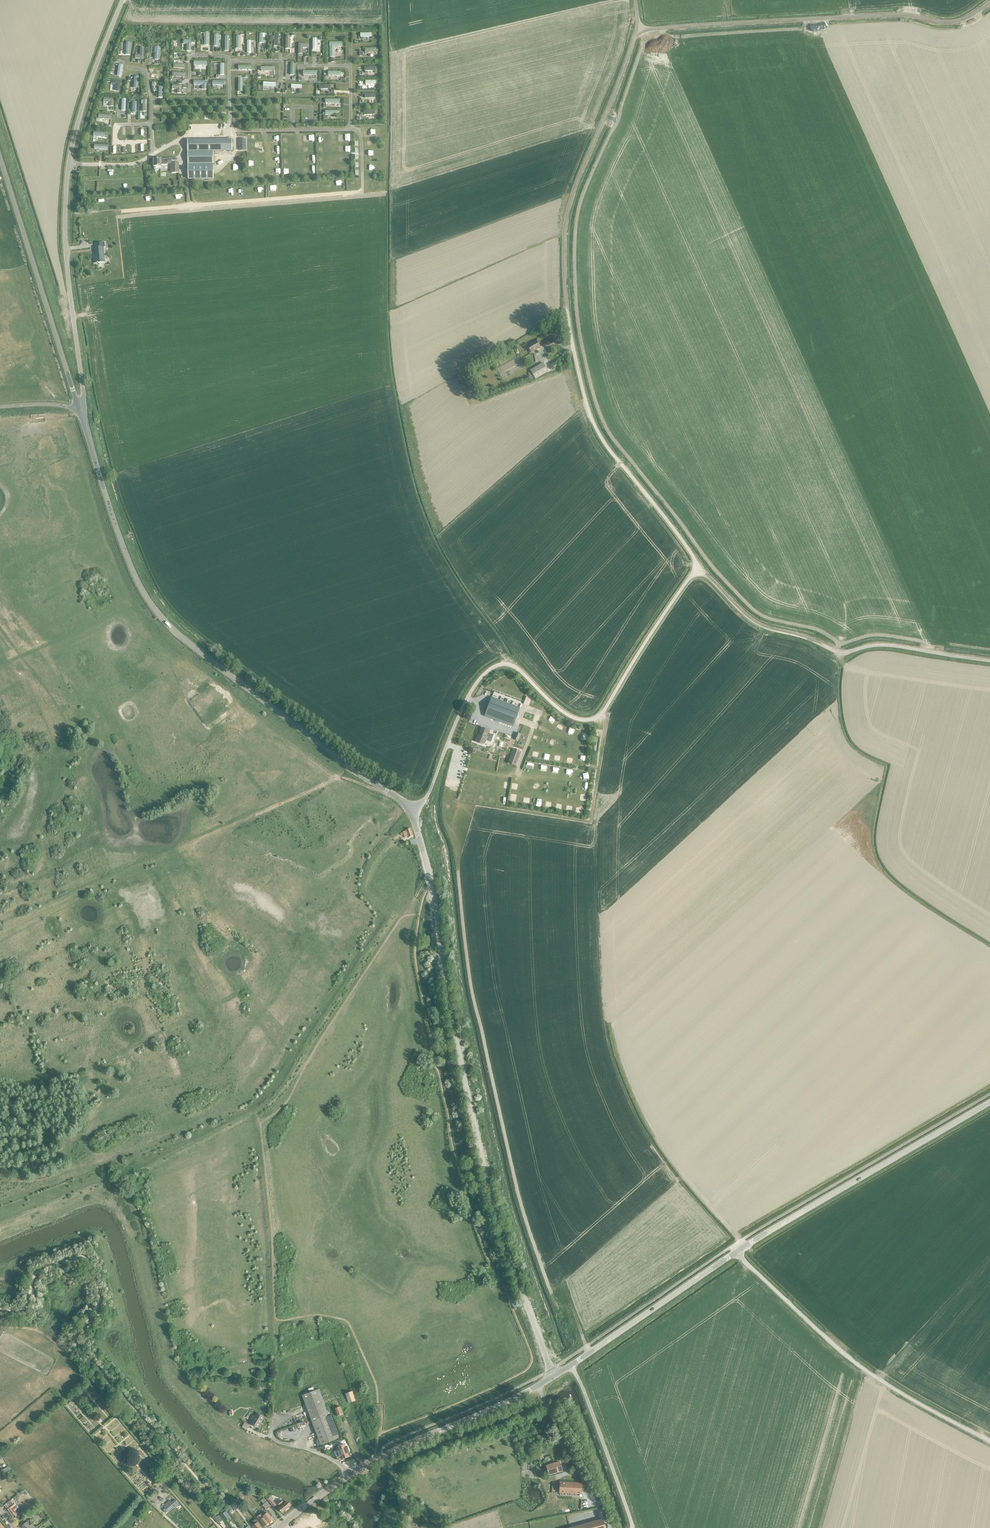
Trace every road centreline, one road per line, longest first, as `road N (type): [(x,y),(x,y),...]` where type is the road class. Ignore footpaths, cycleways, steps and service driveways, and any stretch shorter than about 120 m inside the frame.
road 1 (track): [(420,914),(415,953),(455,1154),(532,1362),(379,1434)]
road 2 (unclassified): [(553,1376),(488,1184),(432,885),(410,811)]
road 3 (unclassified): [(410,811),(159,615),(122,542),(80,407)]
road 4 (unclassified): [(410,811),(427,795),(463,707),(486,672),(511,665),(563,712),(596,717),(699,568)]
road 5 (unclassified): [(80,407),(67,175),(122,0)]
road 6 (track): [(18,921),(347,779)]
road 7 (track): [(637,27),(902,15),(950,22),(989,3)]
road 8 (unclassified): [(989,661),(886,645),(836,652),(756,623),(699,568)]
road 9 (unclassified): [(989,1441),(839,1351),(737,1251)]
road 10 (unclassified): [(699,568),(596,430),(564,306)]
road 11 (tertiary): [(737,1251),(989,1101)]
road 12 (track): [(564,306),(569,208),(637,27)]
road 13 (unclassified): [(80,407),(0,159)]
road 14 (track): [(309,1059),(432,885)]
road 15 (tertiary): [(570,1365),(737,1251)]
road 16 (tertiary): [(384,1455),(553,1376)]
road 17 (unclassified): [(634,1527),(570,1365)]
road 18 (tertiary): [(279,1527),(384,1455)]

